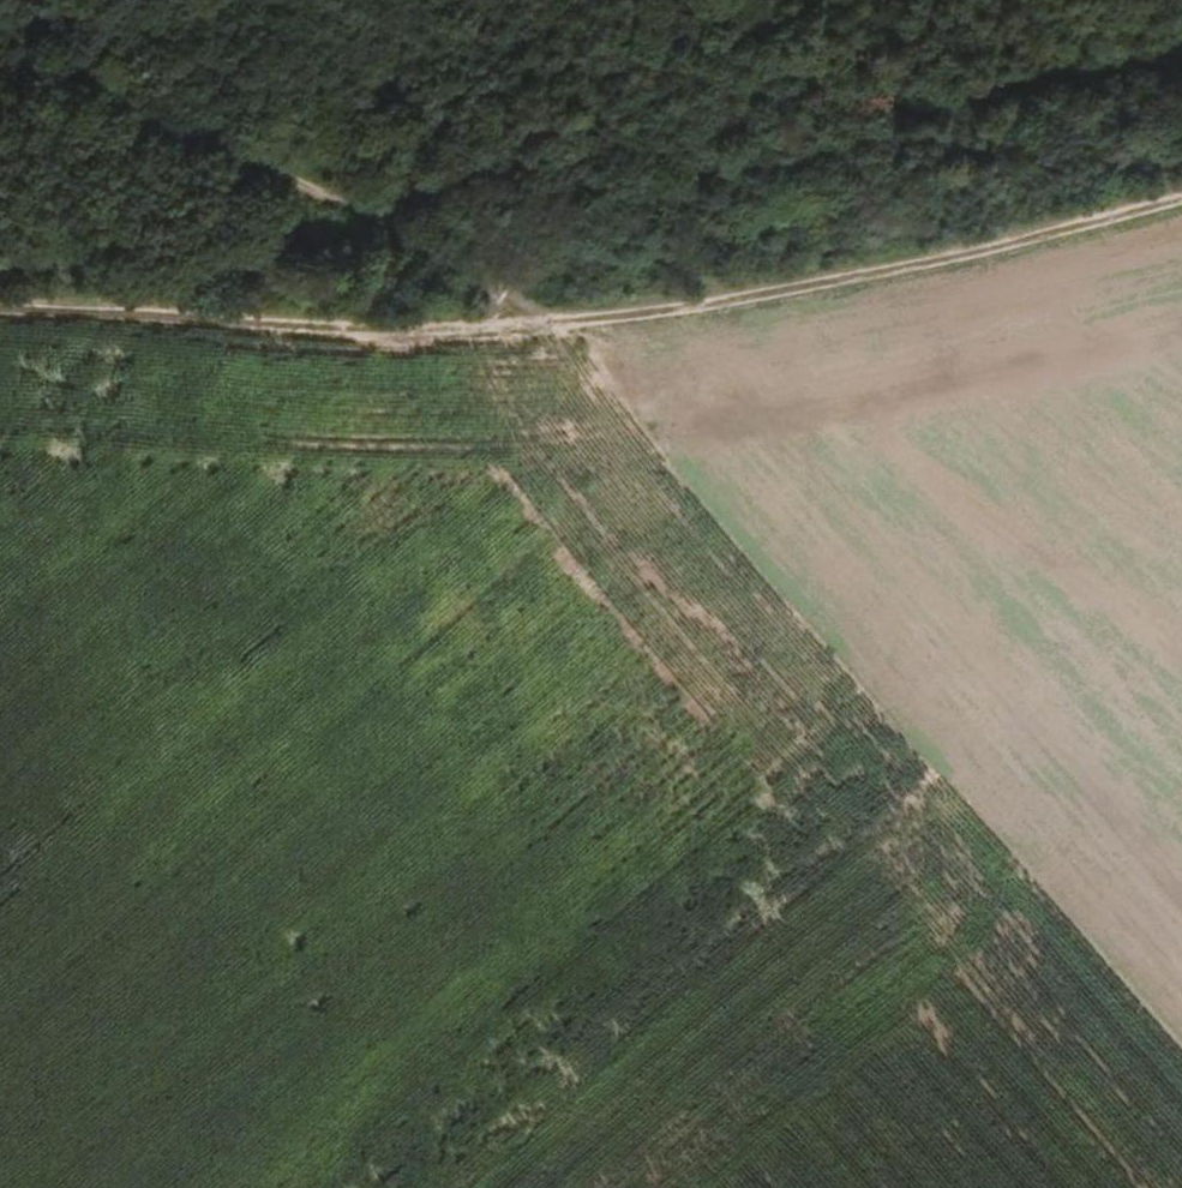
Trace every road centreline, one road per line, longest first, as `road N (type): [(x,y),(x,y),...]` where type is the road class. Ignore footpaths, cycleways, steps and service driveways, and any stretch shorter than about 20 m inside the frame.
road 1 (track): [(0,308),(536,320),(692,312),(1181,196)]
road 2 (track): [(0,39),(97,77),(536,320)]

